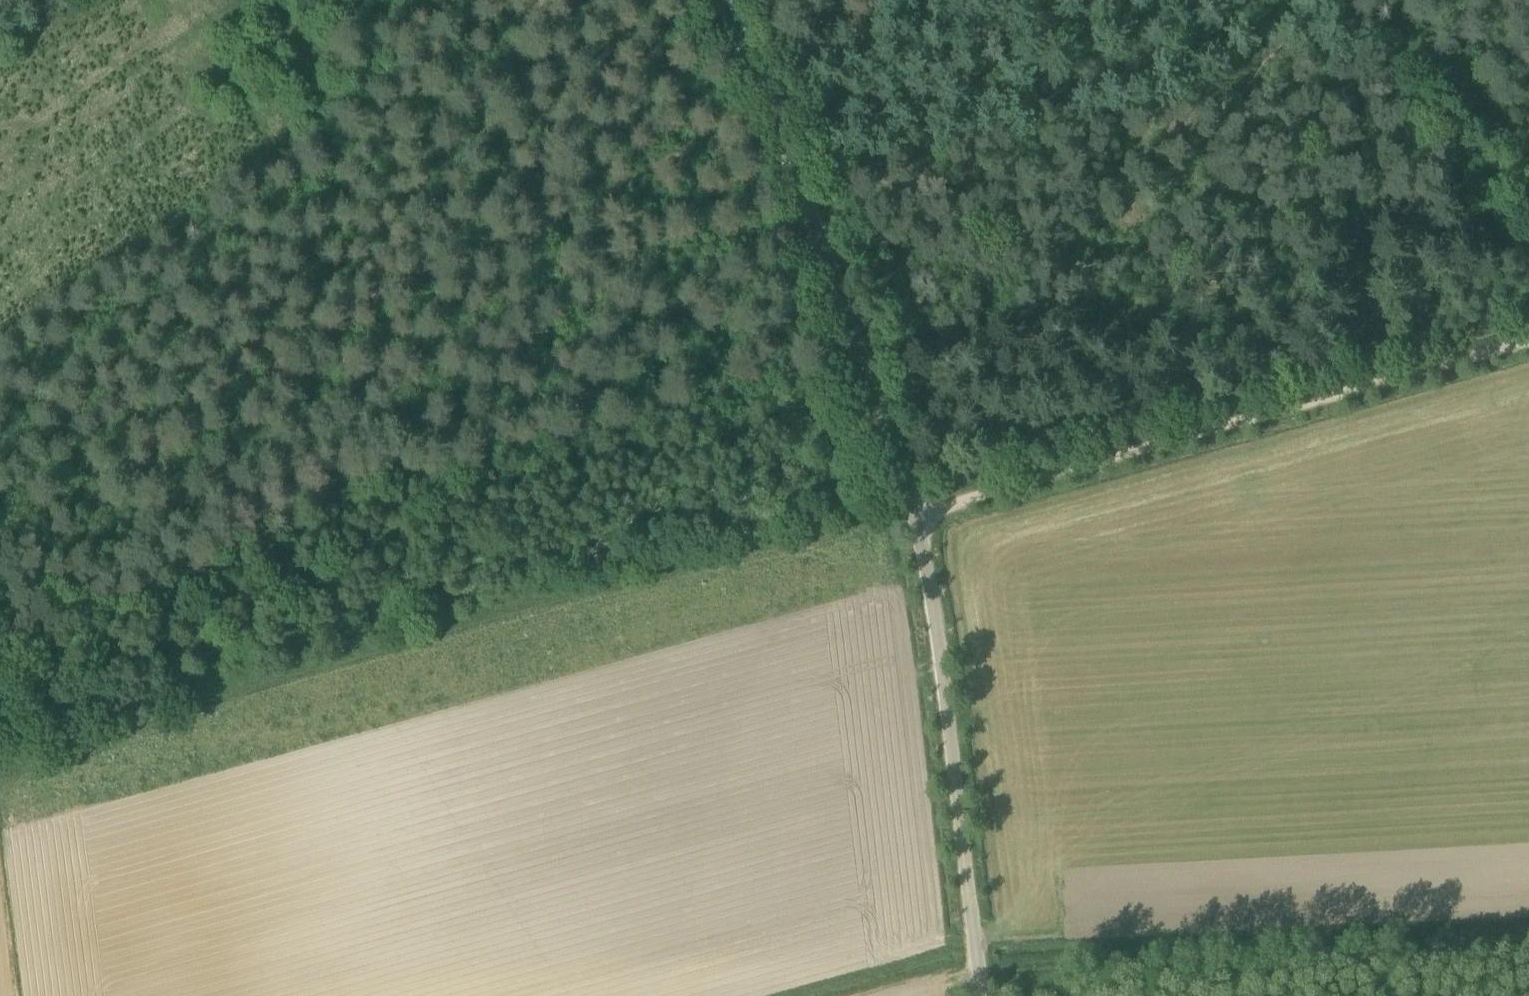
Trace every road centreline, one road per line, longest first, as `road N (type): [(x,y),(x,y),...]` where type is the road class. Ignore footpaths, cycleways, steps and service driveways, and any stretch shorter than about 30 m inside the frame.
road 1 (unclassified): [(982,995),(934,599),(915,515),(769,106),(717,0)]
road 2 (track): [(0,534),(212,411),(395,281),(454,258),(510,251),(769,106)]
road 3 (track): [(1528,346),(915,515)]

